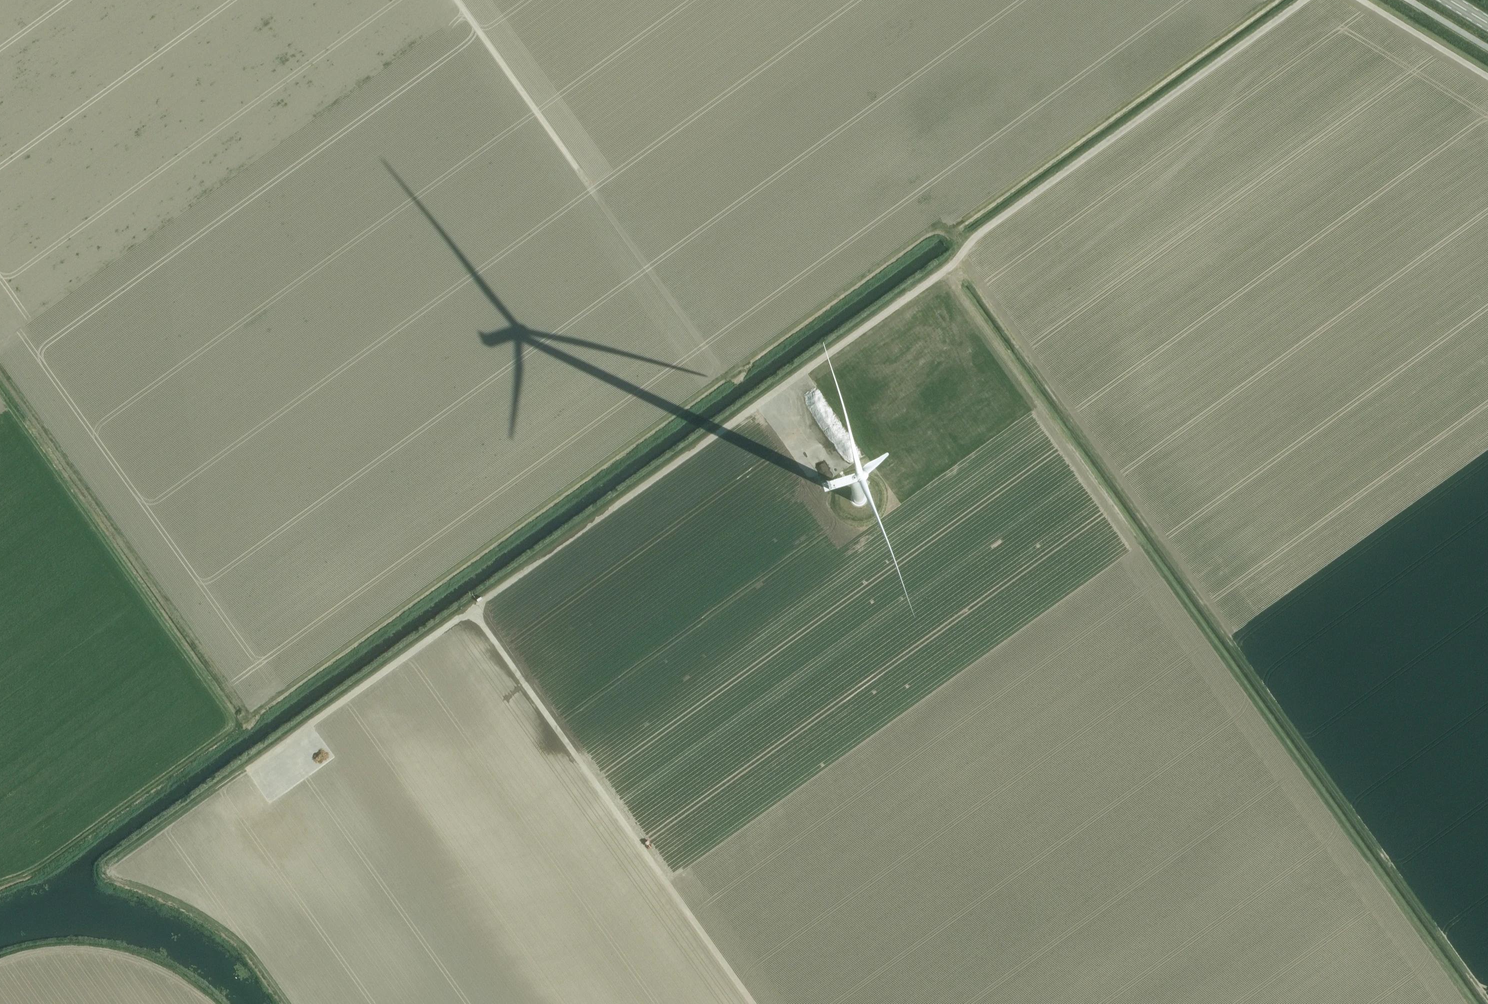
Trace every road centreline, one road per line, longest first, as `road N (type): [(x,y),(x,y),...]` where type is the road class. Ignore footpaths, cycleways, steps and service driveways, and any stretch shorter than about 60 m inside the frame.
road 1 (track): [(1356,0),(1487,79)]

